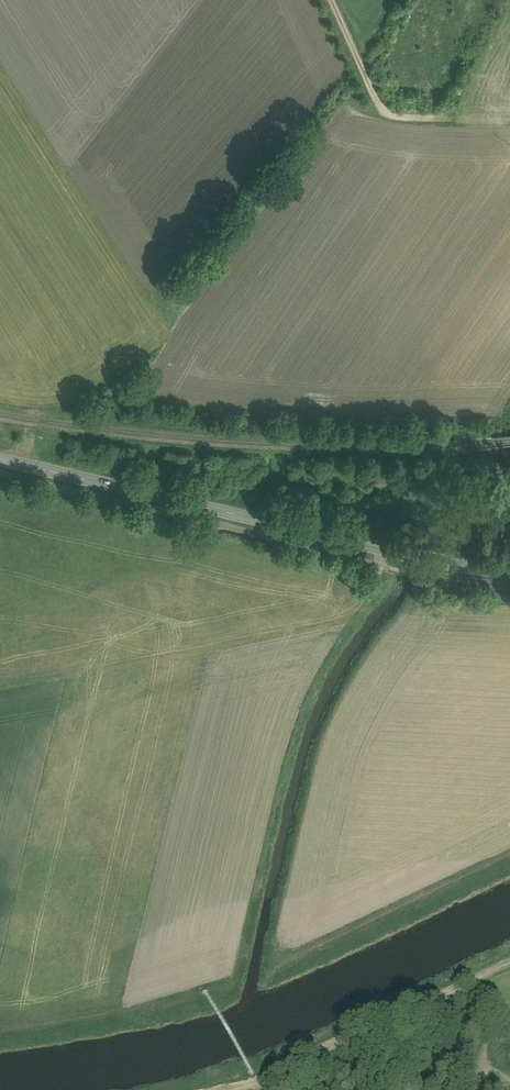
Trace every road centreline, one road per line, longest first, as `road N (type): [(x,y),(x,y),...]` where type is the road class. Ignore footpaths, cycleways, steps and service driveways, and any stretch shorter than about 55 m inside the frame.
road 1 (secondary): [(509,570),(449,564),(0,457)]
road 2 (track): [(235,1089),(299,1062),(318,1040),(509,955)]
road 3 (track): [(331,0),(390,115),(428,119)]

